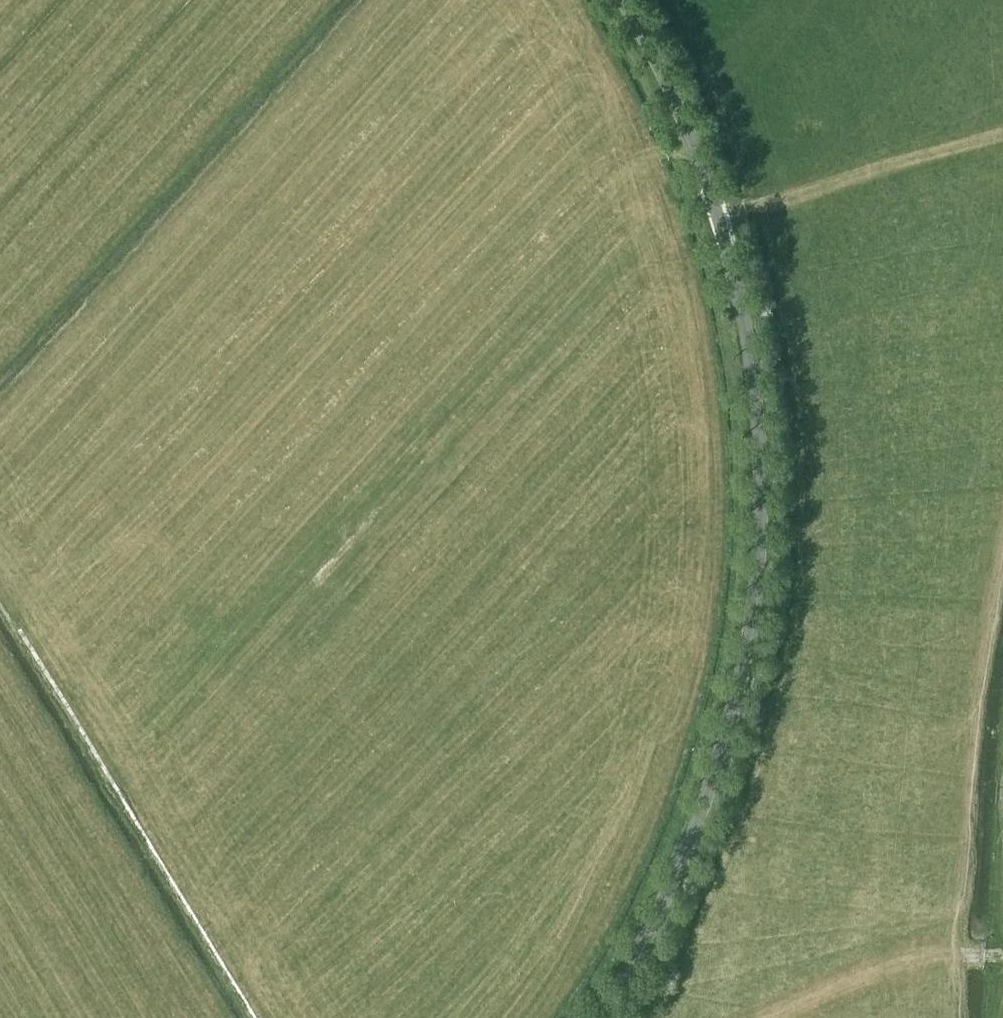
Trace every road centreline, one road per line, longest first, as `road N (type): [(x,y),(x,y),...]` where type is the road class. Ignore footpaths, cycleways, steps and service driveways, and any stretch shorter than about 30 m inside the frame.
road 1 (unclassified): [(600,1017),(652,923),(719,759),(742,676),(764,515),(754,363),(720,210),(690,128),(624,0)]

